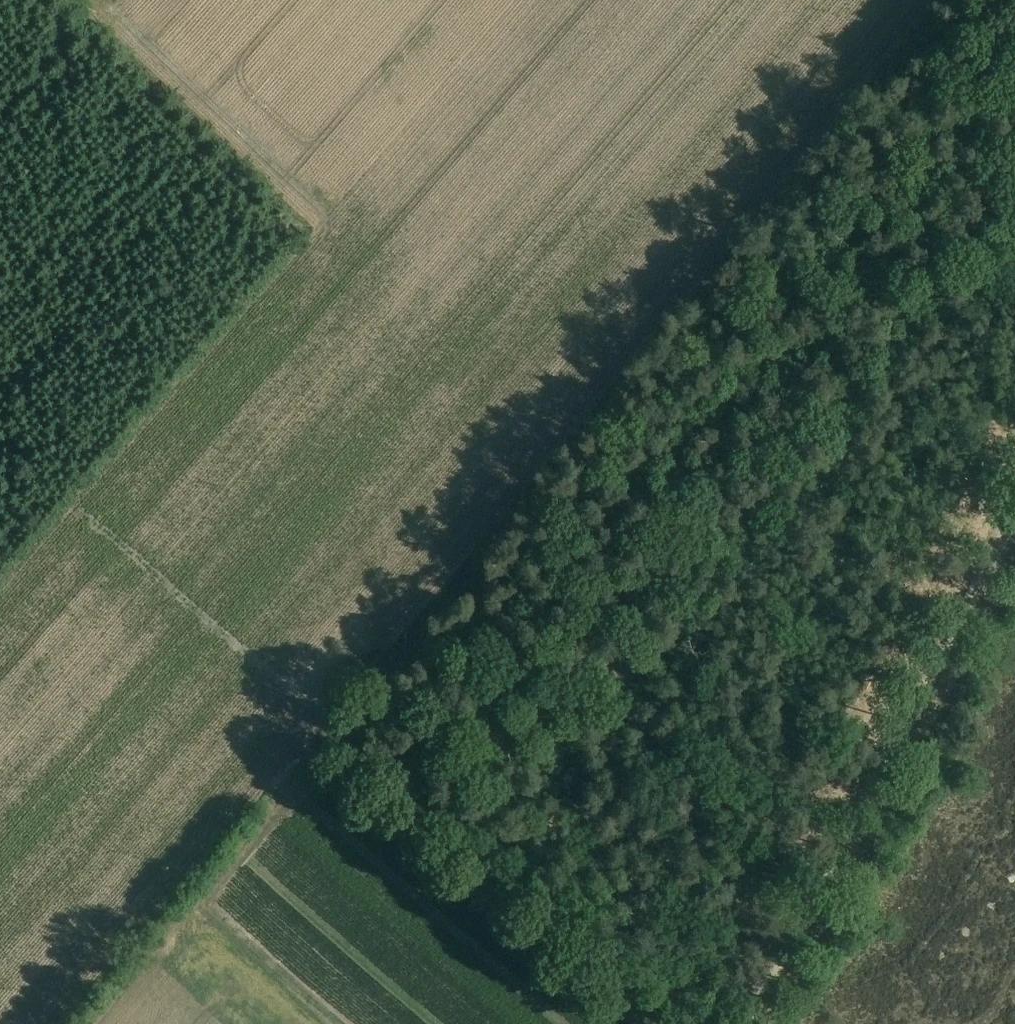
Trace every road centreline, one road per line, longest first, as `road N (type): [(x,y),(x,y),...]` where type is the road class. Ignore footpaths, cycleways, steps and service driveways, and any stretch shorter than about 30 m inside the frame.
road 1 (track): [(757,1023),(1014,537)]

